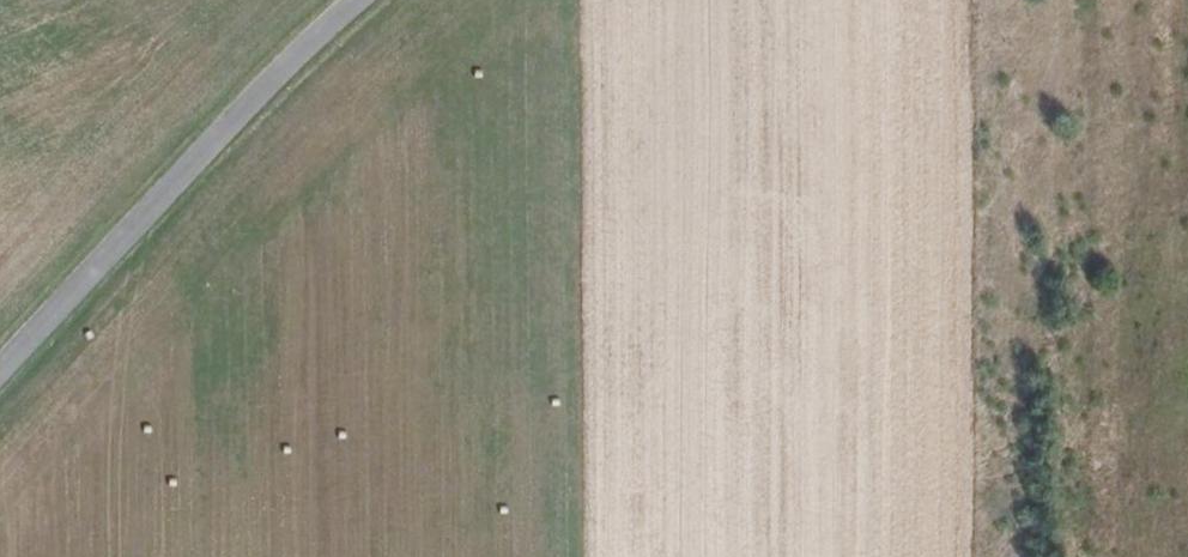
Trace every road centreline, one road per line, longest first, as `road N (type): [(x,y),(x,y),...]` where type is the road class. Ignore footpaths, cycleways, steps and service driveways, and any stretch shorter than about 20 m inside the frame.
road 1 (tertiary): [(344,0),(0,347)]

